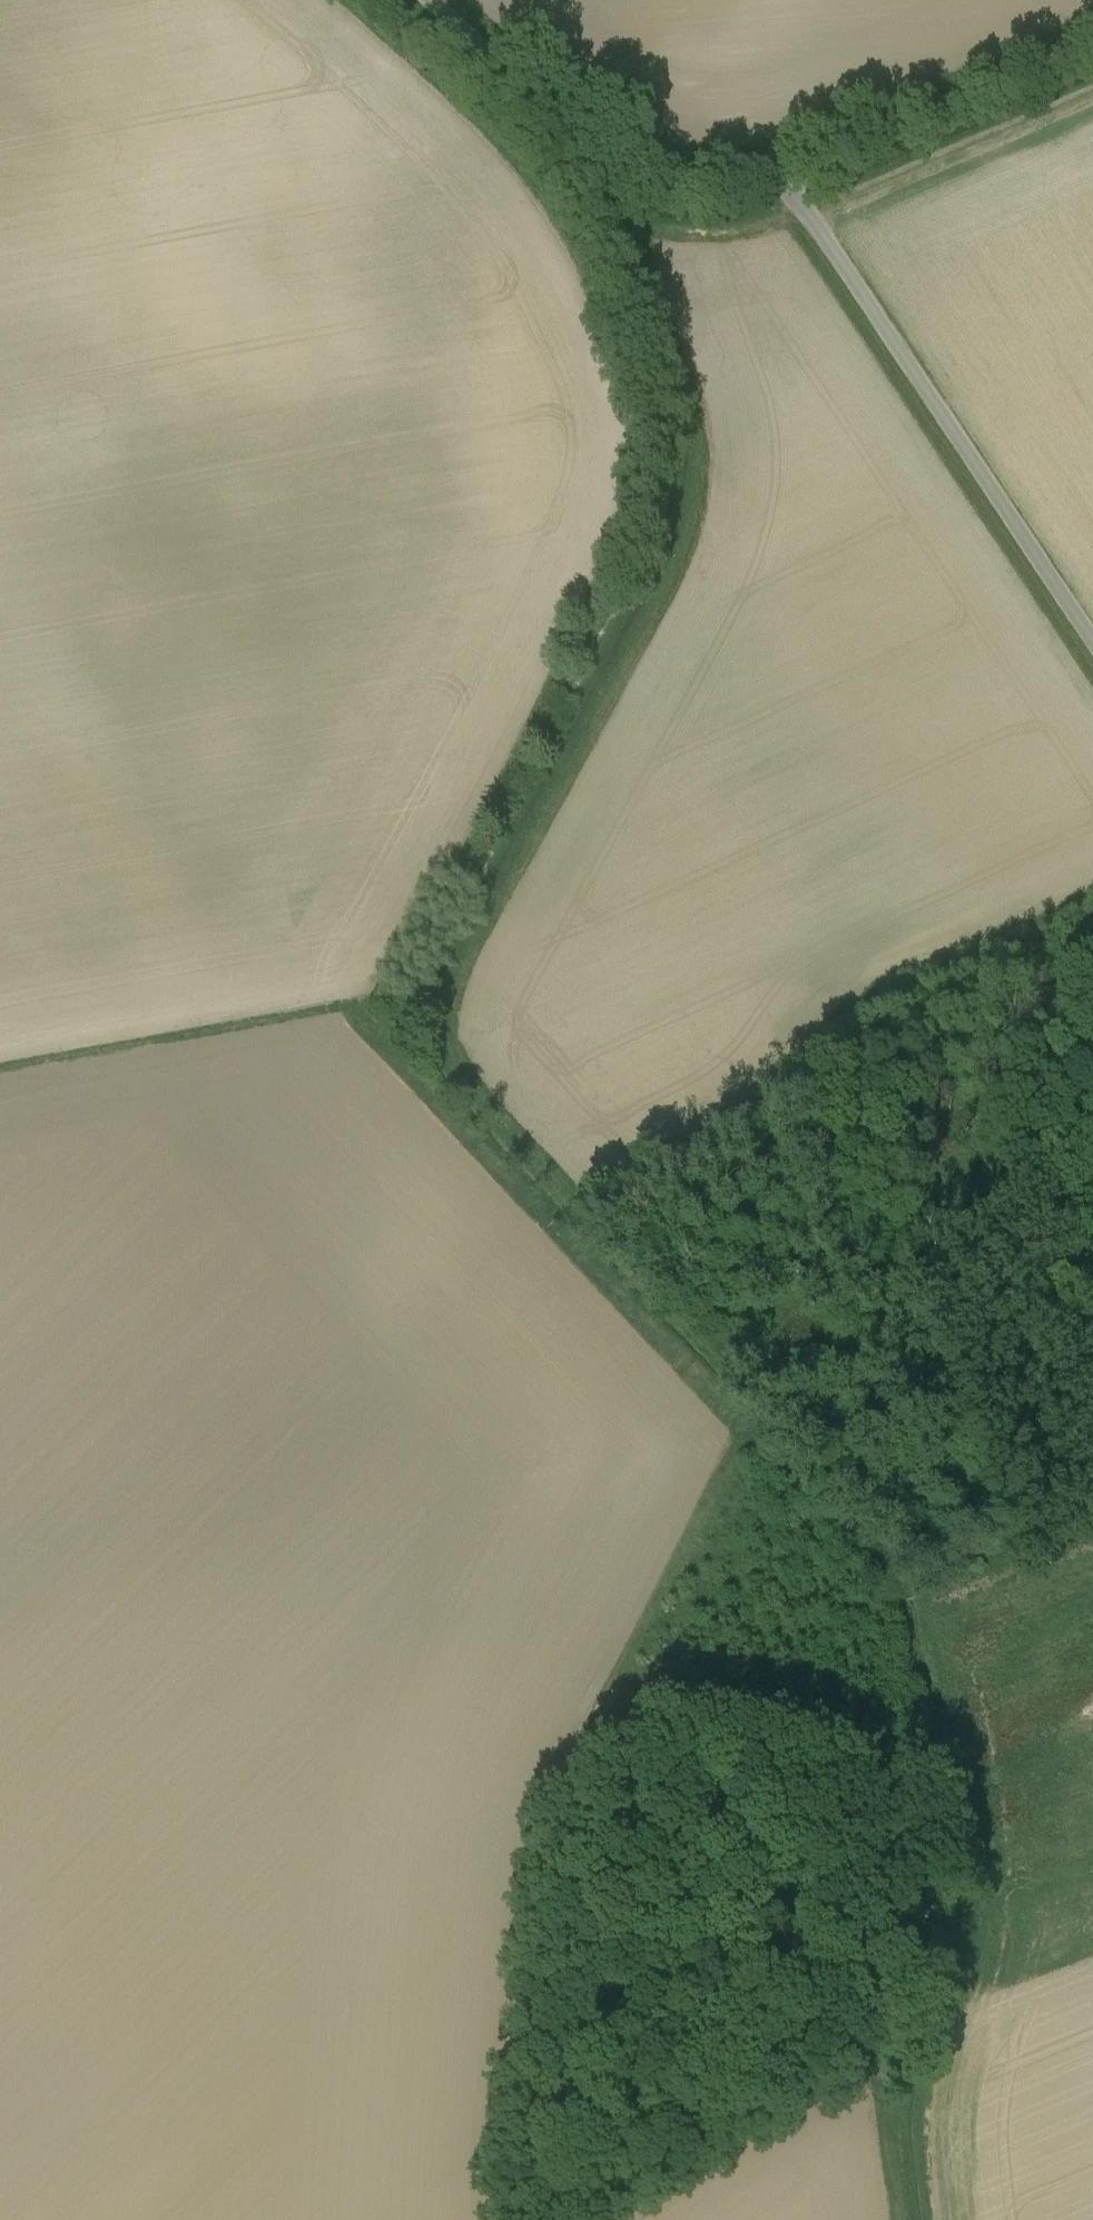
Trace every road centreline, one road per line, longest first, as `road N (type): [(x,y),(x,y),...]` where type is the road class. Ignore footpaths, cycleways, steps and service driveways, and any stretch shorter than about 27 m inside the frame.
road 1 (unclassified): [(435,0),(529,88),(660,175),(728,179),(768,171),(785,182),(1092,649)]
road 2 (track): [(1092,33),(768,171)]

